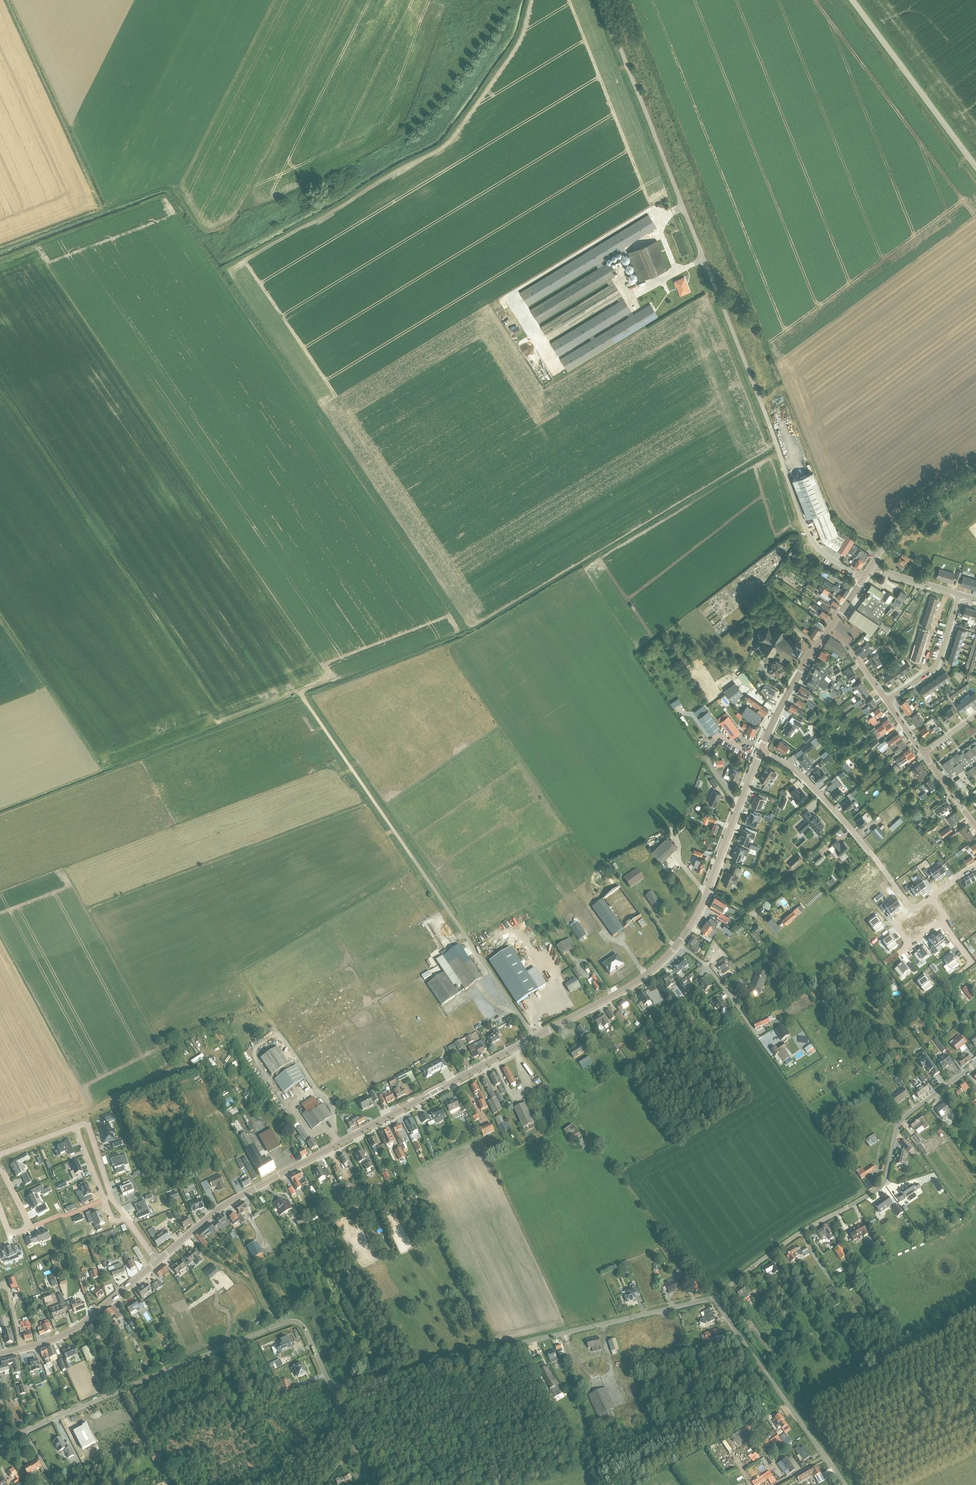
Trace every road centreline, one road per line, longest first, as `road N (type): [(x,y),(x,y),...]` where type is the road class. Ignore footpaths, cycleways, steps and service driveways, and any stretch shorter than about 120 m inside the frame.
road 1 (unclassified): [(863,578),(823,553),(802,521),(601,0)]
road 2 (tertiary): [(159,1260),(233,1199),(622,992),(679,944)]
road 3 (residential): [(332,1386),(717,1301)]
road 4 (unclassified): [(24,1432),(290,1320),(303,1326),(332,1386)]
road 5 (residential): [(717,1301),(775,1251),(880,1187),(898,1124),(975,1064)]
road 6 (track): [(484,963),(301,694)]
road 7 (residential): [(717,1301),(846,1484)]
road 8 (residential): [(761,751),(813,785),(914,911)]
road 9 (tertiary): [(975,168),(851,0)]
road 10 (tertiary): [(761,751),(805,662),(863,578)]
road 11 (track): [(0,1145),(87,1113),(178,1065)]
road 12 (tertiary): [(0,1355),(61,1338),(159,1260)]
road 13 (tertiary): [(708,893),(761,751)]
road 14 (tertiary): [(871,566),(916,508),(975,474)]
road 15 (residential): [(886,699),(936,665),(959,595)]
road 16 (residential): [(759,1038),(709,967),(679,944)]

